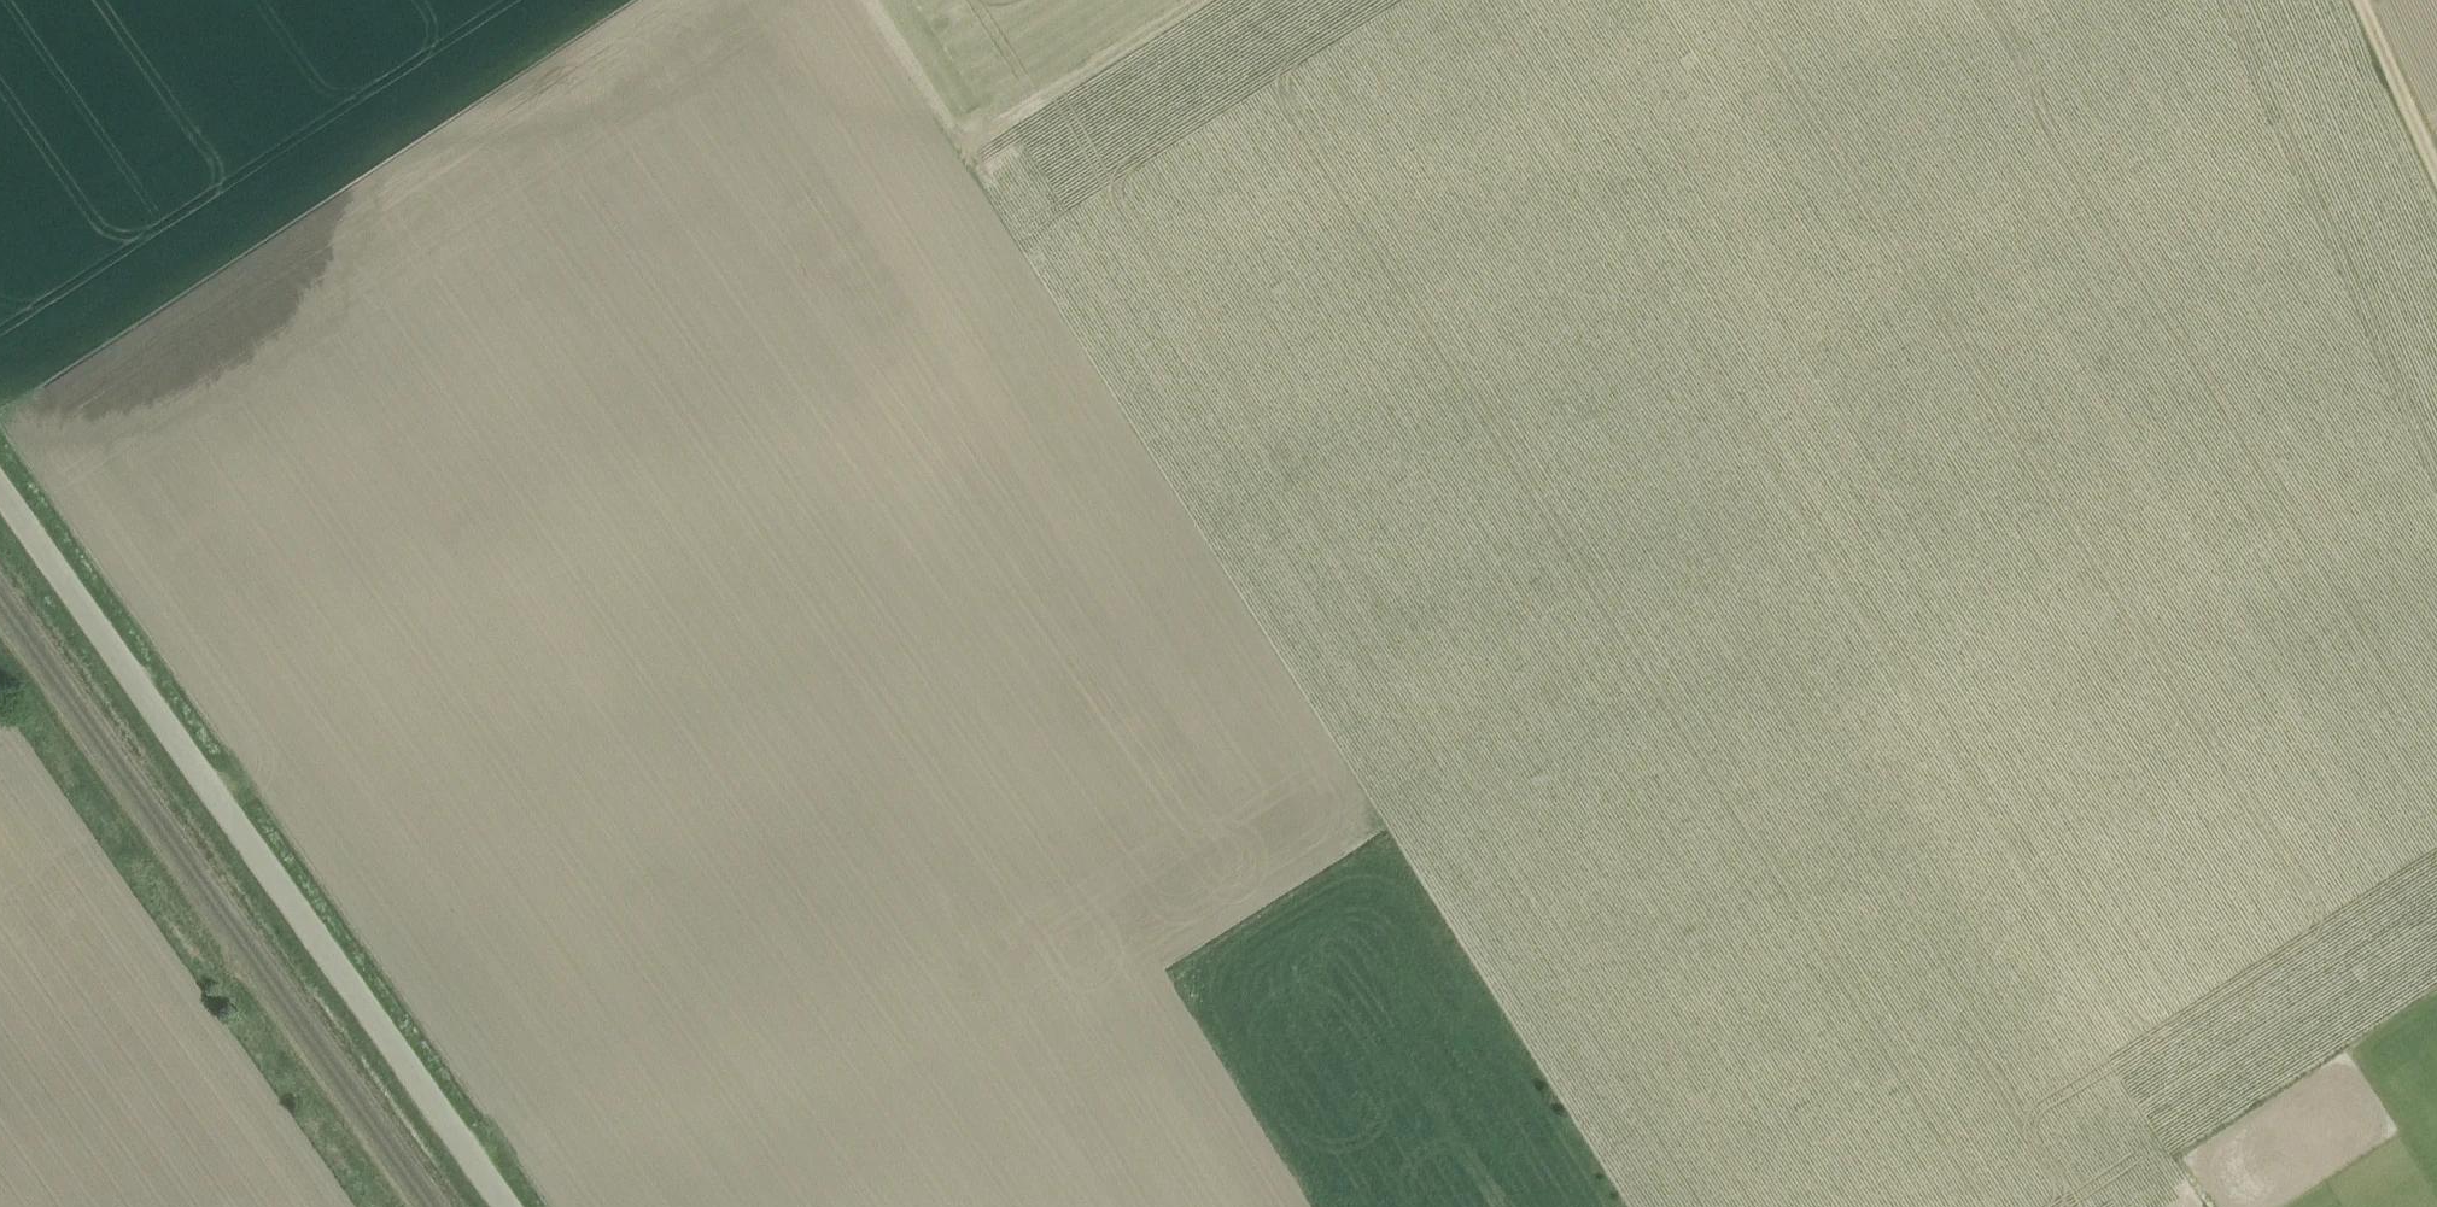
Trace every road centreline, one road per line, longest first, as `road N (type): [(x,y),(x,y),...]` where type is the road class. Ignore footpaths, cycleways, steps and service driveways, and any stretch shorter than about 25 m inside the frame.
road 1 (tertiary): [(515,1206),(0,477)]
road 2 (track): [(2360,0),(2436,171)]

